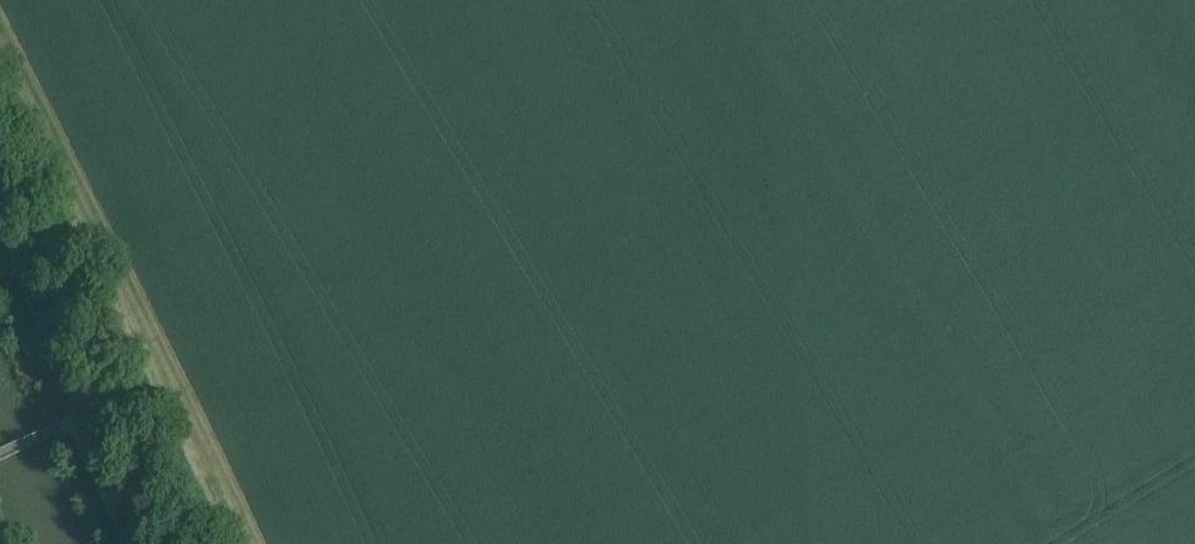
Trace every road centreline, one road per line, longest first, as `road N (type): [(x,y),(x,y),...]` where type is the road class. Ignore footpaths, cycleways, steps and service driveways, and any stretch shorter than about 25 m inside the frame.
road 1 (track): [(72,430),(0,261)]

